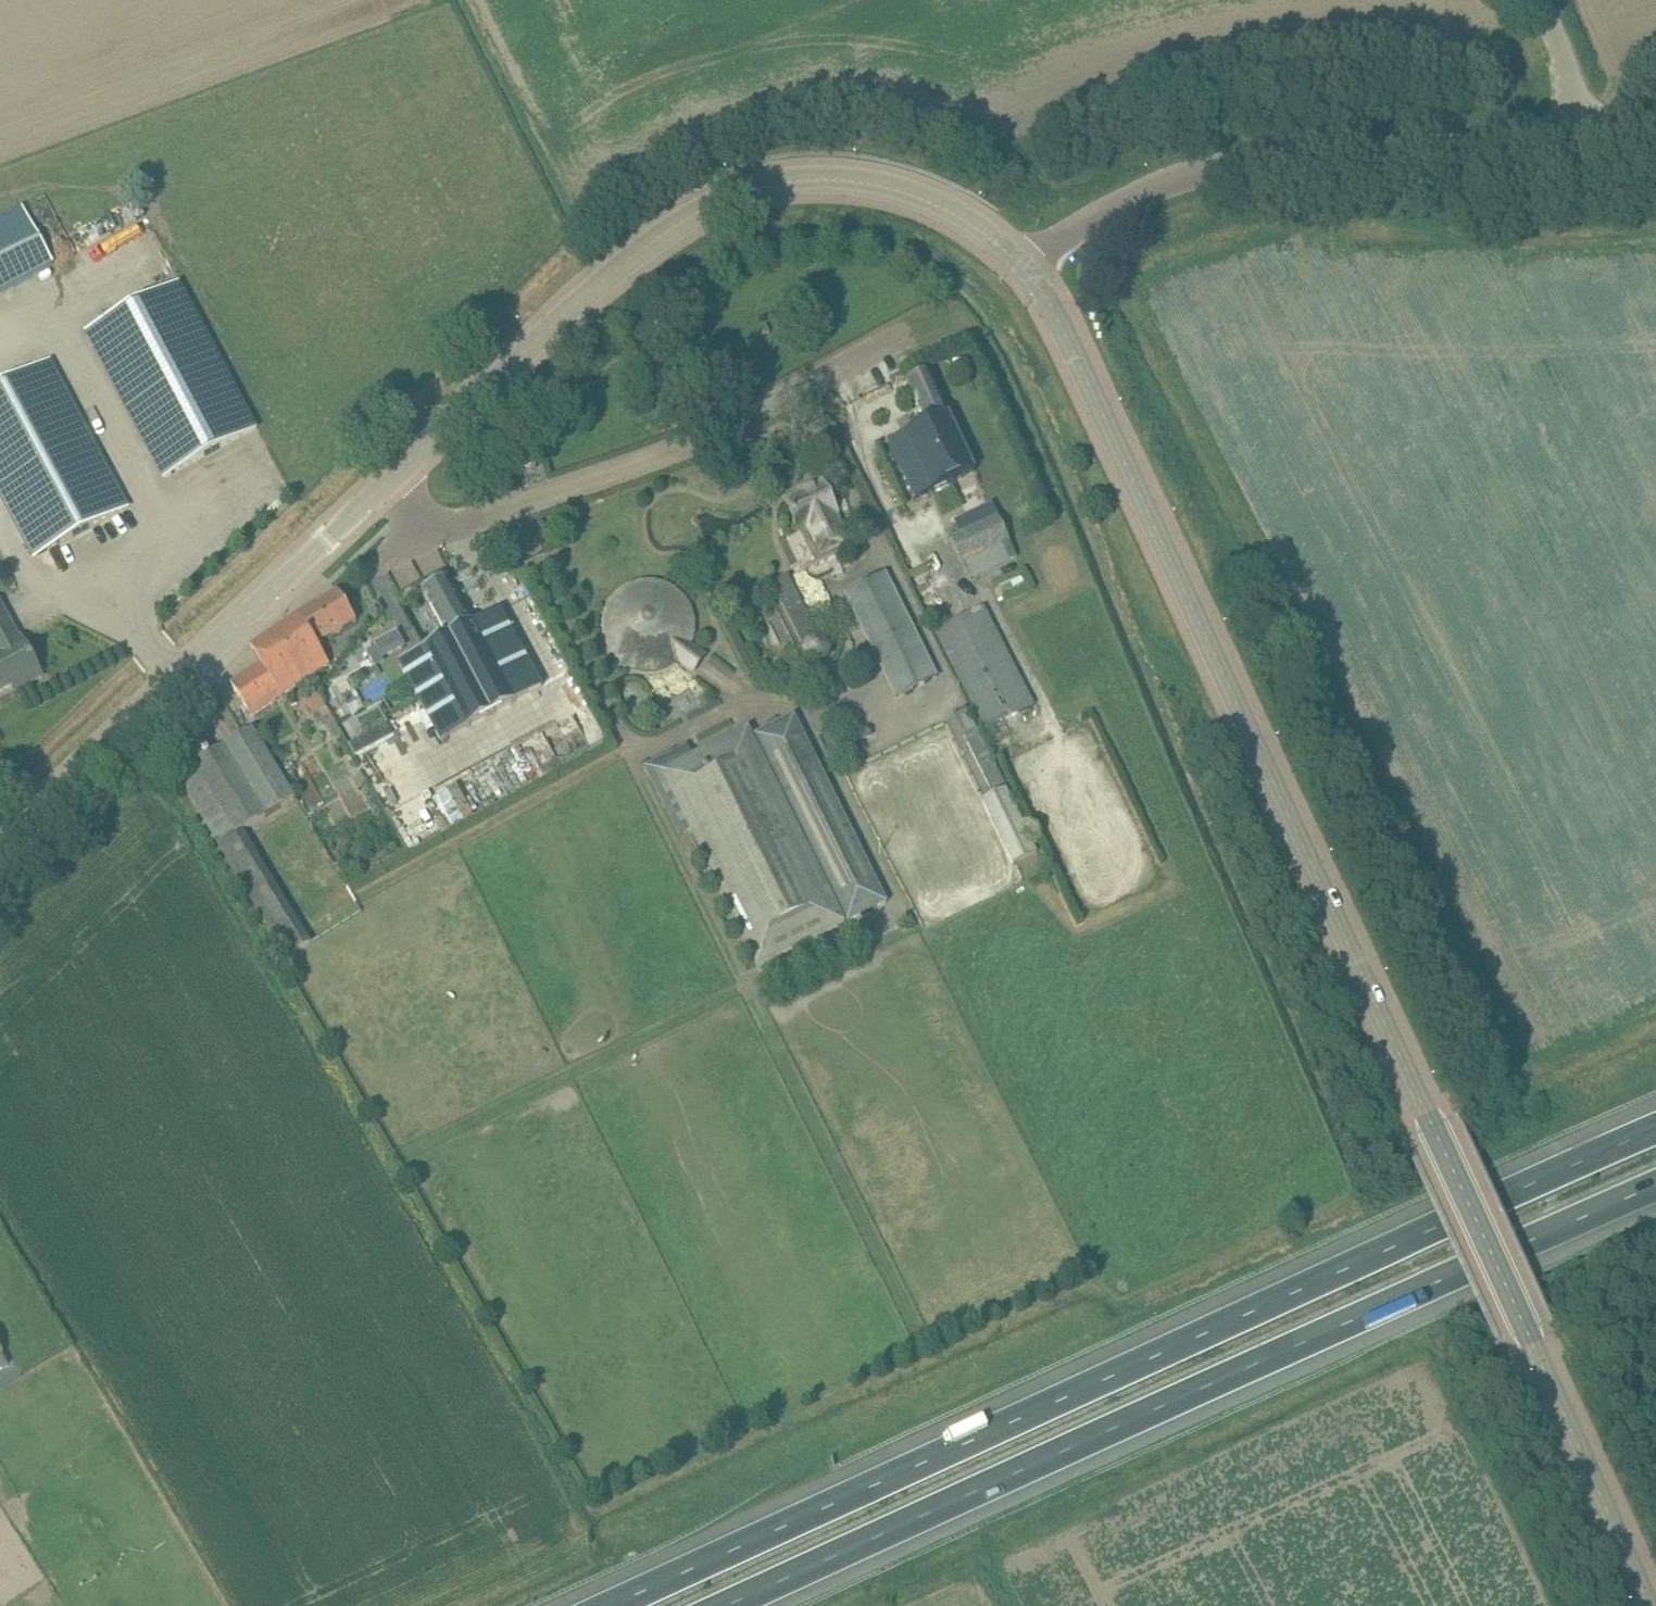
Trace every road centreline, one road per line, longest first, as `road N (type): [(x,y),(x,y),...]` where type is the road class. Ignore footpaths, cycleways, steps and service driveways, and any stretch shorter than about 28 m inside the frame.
road 1 (tertiary): [(1648,1605),(1049,299),(1024,267)]
road 2 (motorway): [(1655,1129),(609,1605)]
road 3 (motorway): [(727,1605),(1655,1184)]
road 4 (tertiary): [(386,482),(550,324),(625,262),(727,196),(818,178),(870,182),(954,212),(1024,267)]
road 5 (tertiary): [(1024,267),(1061,231),(1205,172),(1277,158),(1581,138)]
road 6 (unclassified): [(386,482),(430,522),(471,519),(718,431),(905,330)]
road 7 (tertiary): [(0,853),(386,482)]
road 8 (tertiary): [(1581,138),(1574,90),(1539,0)]

